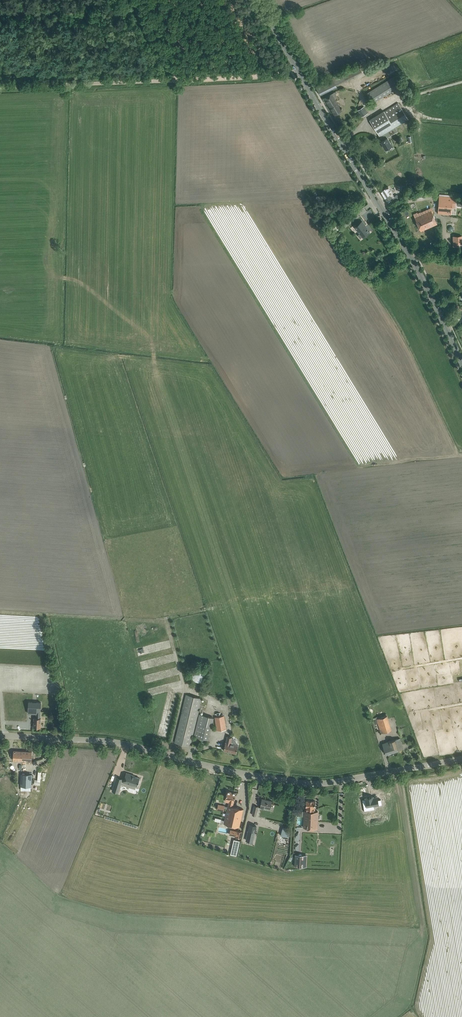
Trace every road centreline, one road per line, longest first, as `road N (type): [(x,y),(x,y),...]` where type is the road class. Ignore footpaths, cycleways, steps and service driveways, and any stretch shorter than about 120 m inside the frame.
road 1 (unclassified): [(461,760),(308,784),(118,741),(0,735)]
road 2 (secondary): [(461,369),(408,252),(257,0)]
road 3 (track): [(292,74),(0,89)]

